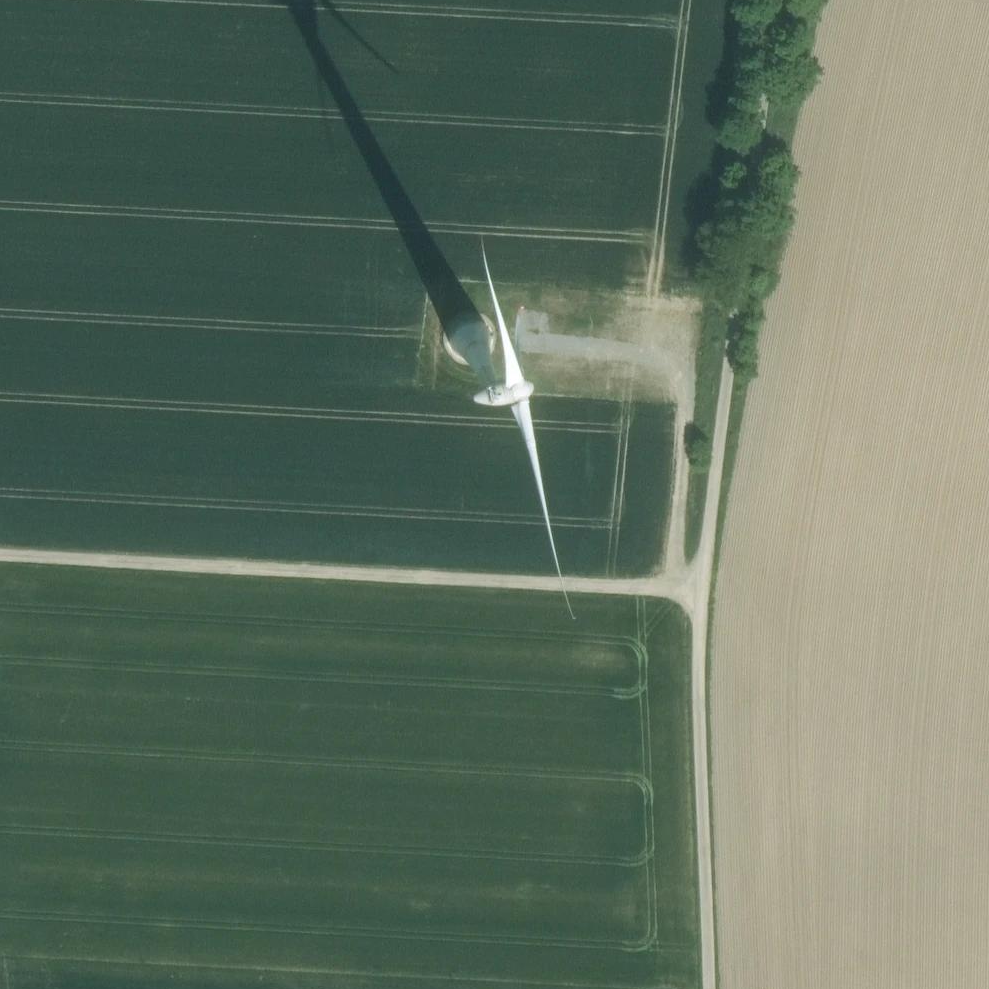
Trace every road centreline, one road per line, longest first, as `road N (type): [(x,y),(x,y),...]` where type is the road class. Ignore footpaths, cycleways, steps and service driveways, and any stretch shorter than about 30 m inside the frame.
road 1 (track): [(712,988),(699,592),(779,0)]
road 2 (track): [(699,592),(0,562)]

